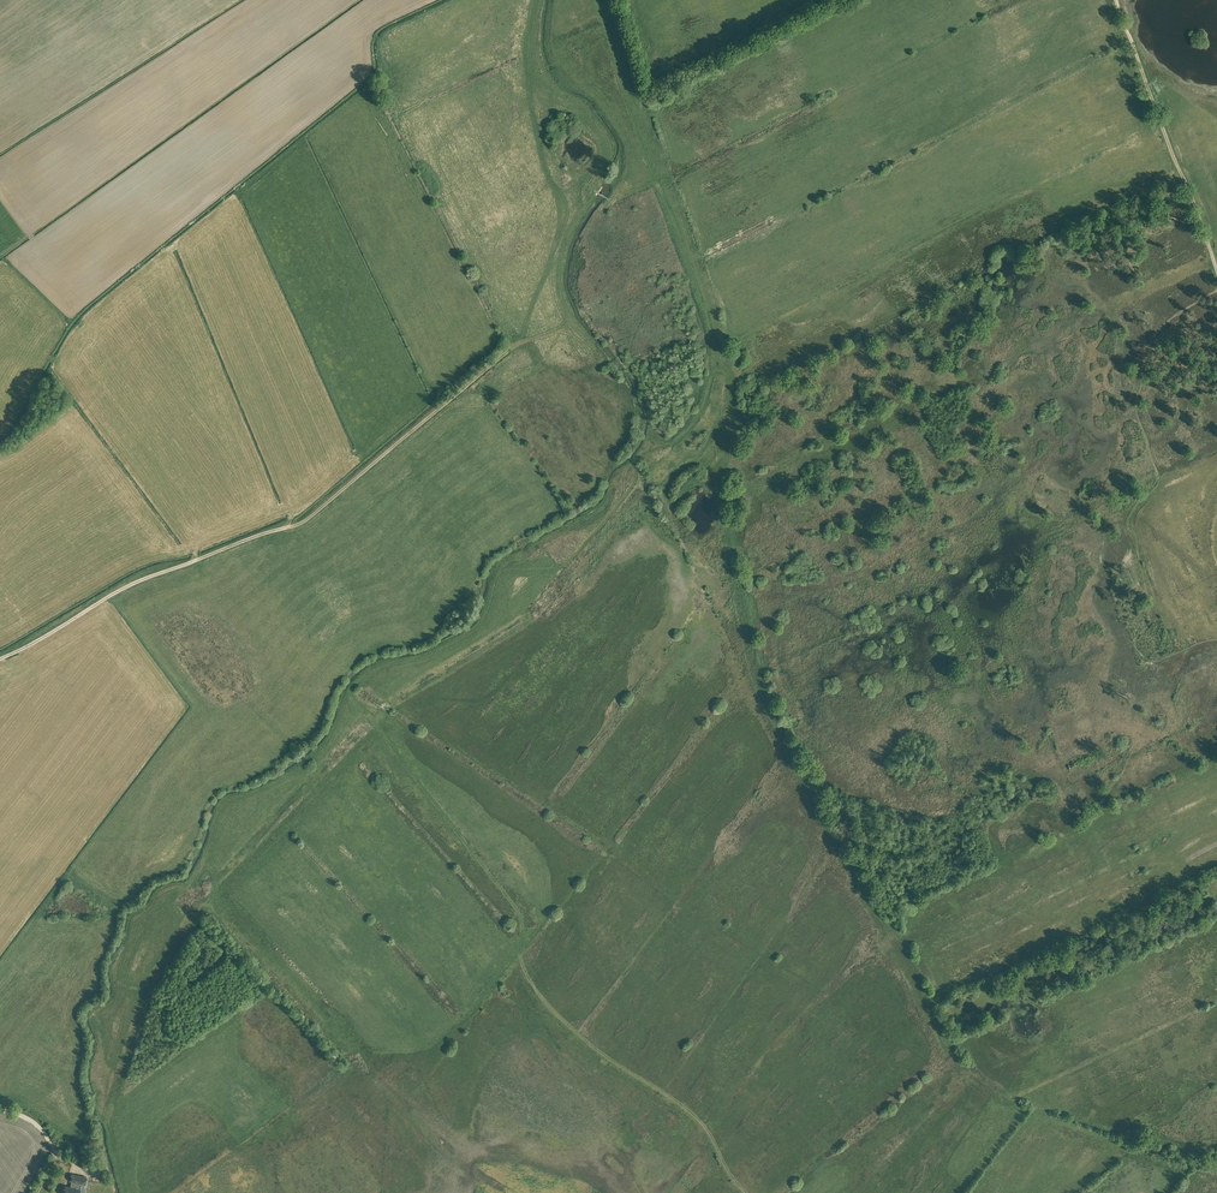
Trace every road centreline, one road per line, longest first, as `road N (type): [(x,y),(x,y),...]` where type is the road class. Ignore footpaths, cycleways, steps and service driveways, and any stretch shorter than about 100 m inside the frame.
road 1 (track): [(0,659),(137,581),(303,522),(520,343),(607,144),(581,108),(533,77),(537,0)]
road 2 (track): [(1115,0),(1216,272)]

